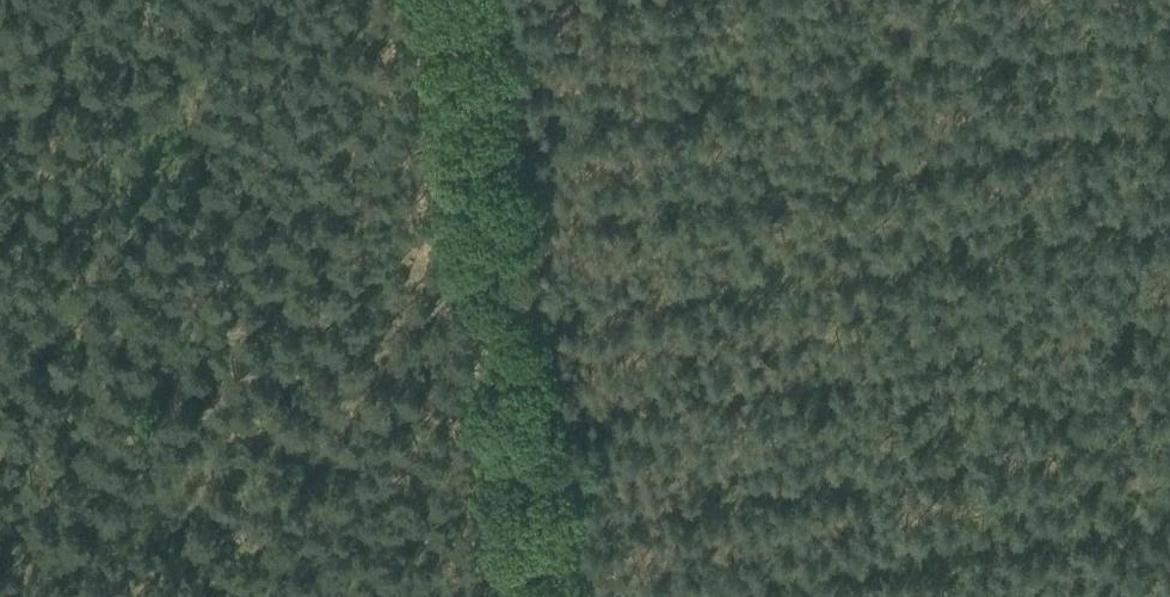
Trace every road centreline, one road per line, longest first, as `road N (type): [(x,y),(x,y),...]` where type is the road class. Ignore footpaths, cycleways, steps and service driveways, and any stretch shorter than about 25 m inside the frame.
road 1 (track): [(453,0),(541,596)]

